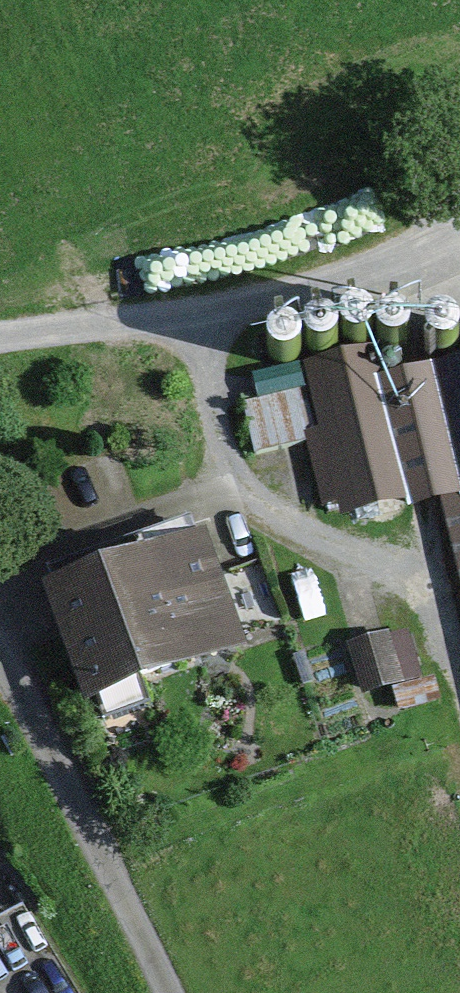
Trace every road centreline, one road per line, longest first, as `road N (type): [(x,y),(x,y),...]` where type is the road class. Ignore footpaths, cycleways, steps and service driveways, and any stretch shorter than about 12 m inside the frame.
road 1 (track): [(181,316),(207,468),(256,520),(399,555),(459,709)]
road 2 (track): [(0,345),(181,316),(459,227)]
road 3 (unclassified): [(0,651),(170,992)]

